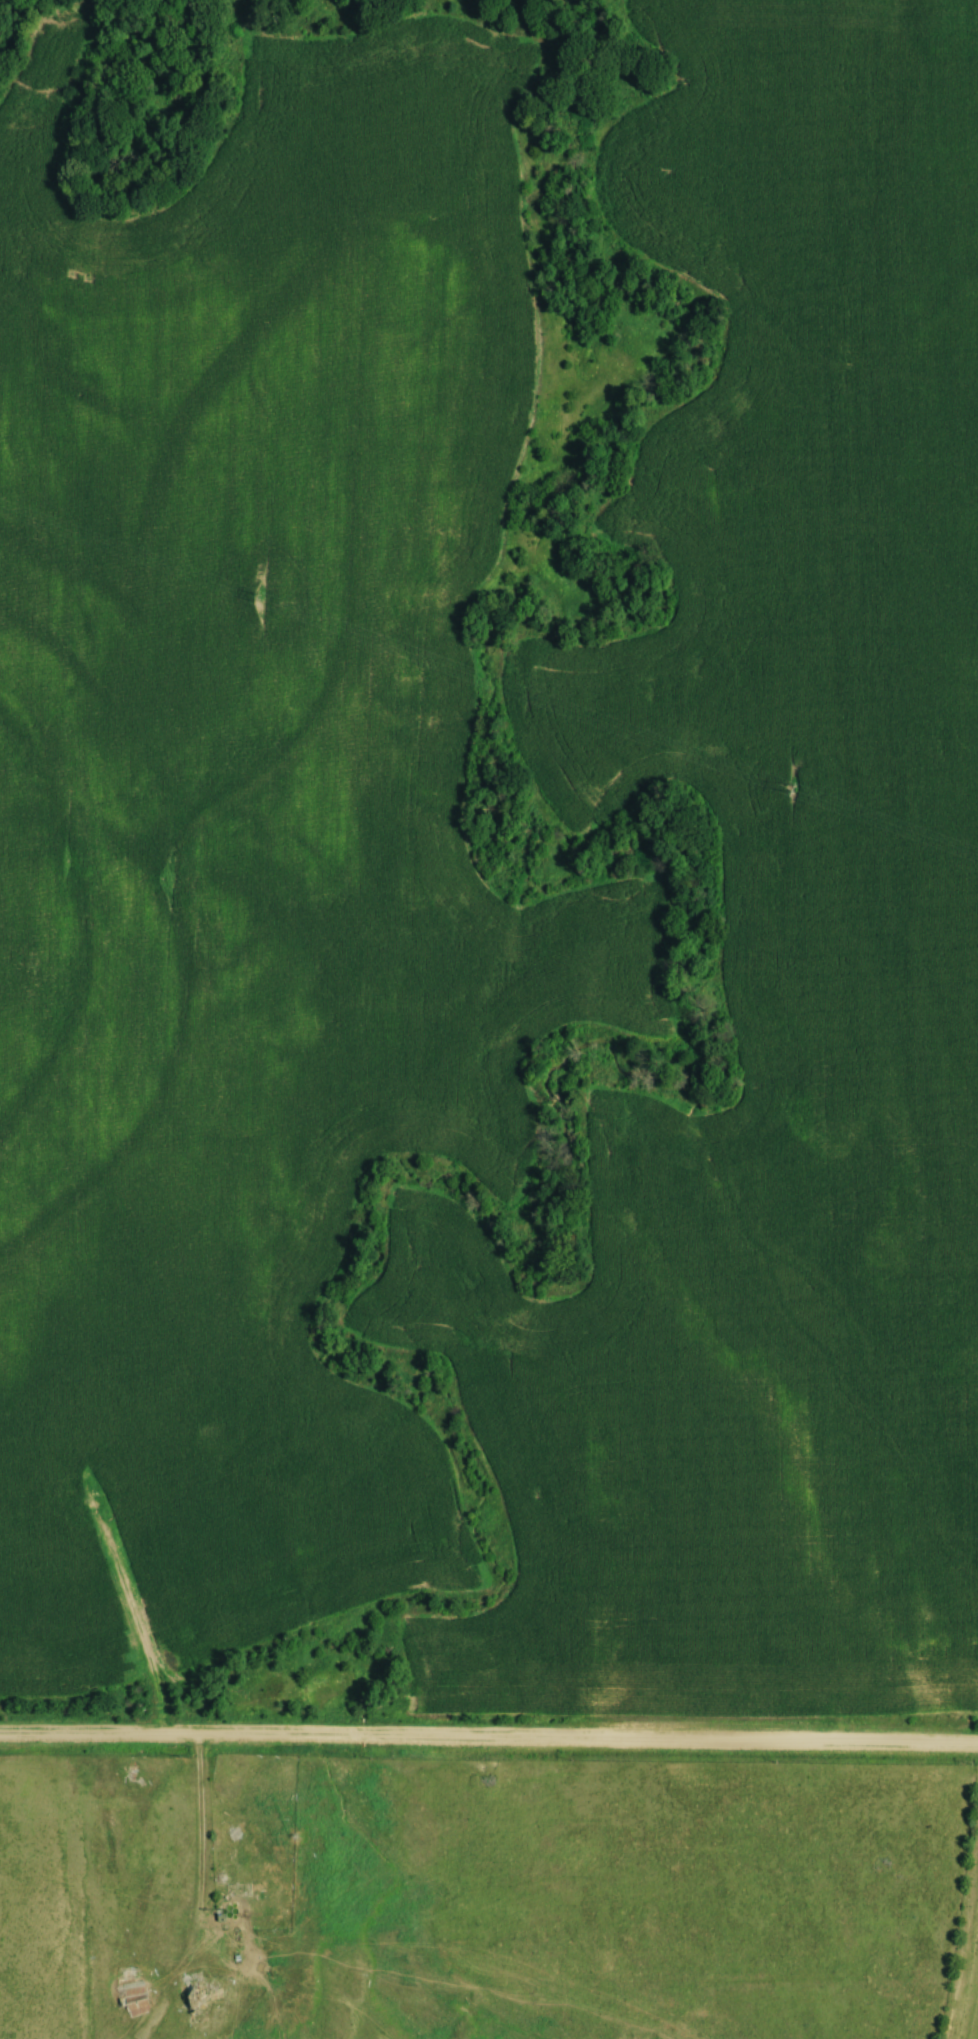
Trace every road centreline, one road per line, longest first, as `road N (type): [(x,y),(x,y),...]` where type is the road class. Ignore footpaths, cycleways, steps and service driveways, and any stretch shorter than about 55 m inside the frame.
road 1 (residential): [(977,1736),(0,1733)]

